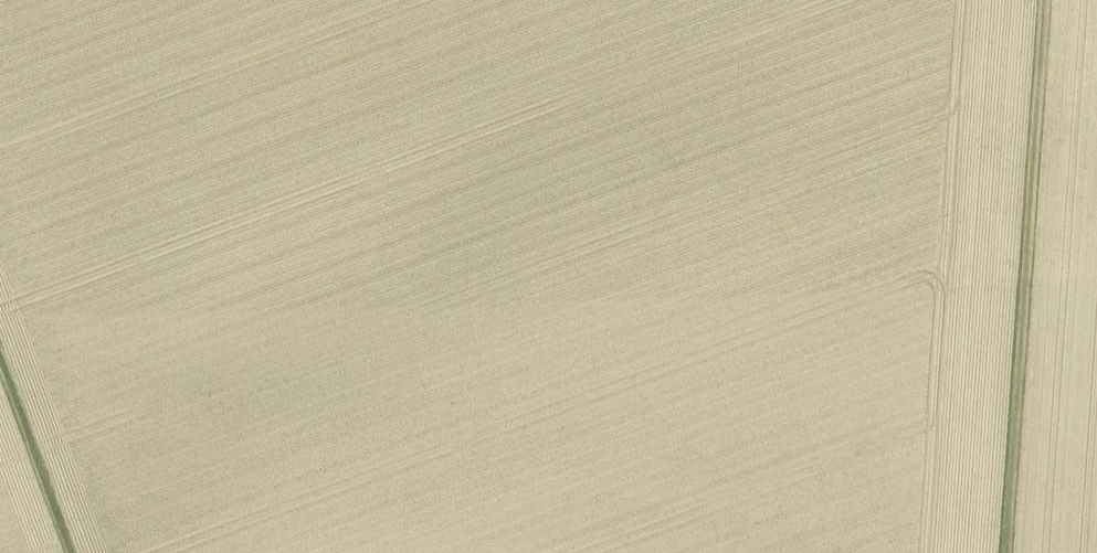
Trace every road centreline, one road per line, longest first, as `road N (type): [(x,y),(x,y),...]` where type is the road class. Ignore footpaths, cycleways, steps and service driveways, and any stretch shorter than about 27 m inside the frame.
road 1 (track): [(1008,552),(1045,0)]
road 2 (track): [(0,351),(71,552)]

